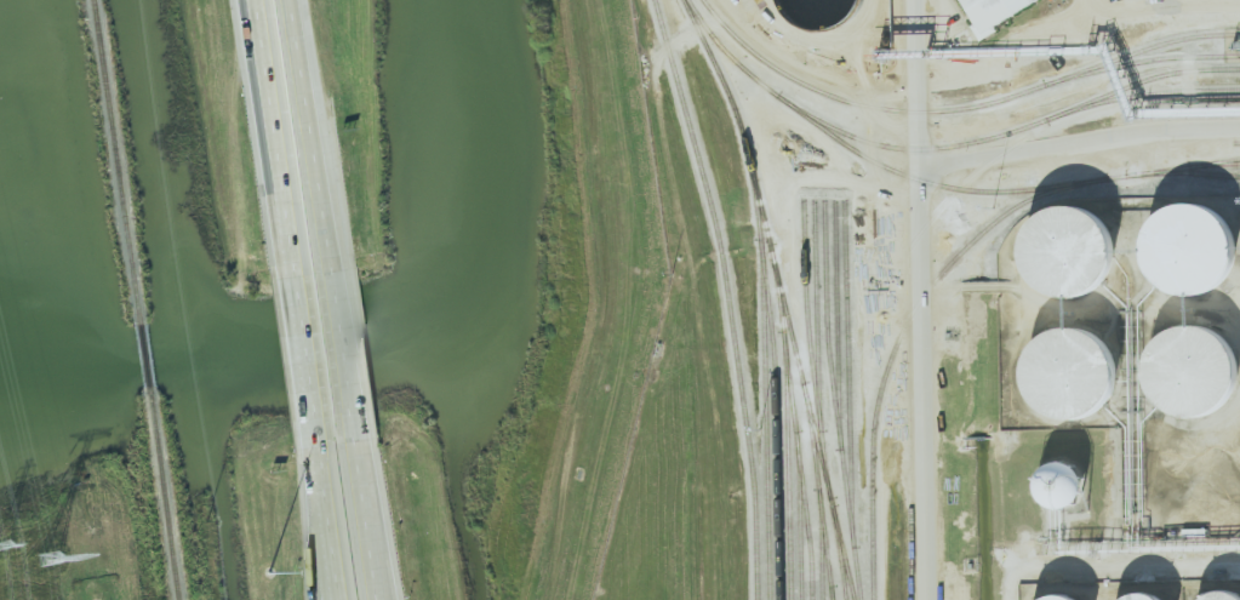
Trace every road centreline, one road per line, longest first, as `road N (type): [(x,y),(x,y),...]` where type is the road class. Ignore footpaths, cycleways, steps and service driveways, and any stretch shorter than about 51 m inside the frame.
road 1 (motorway): [(258,0),(296,268)]
road 2 (motorway): [(342,261),(305,0)]
road 3 (motorway): [(370,450),(342,261)]
road 4 (motorway): [(296,268),(320,453)]
road 5 (motorway): [(392,599),(370,450)]

